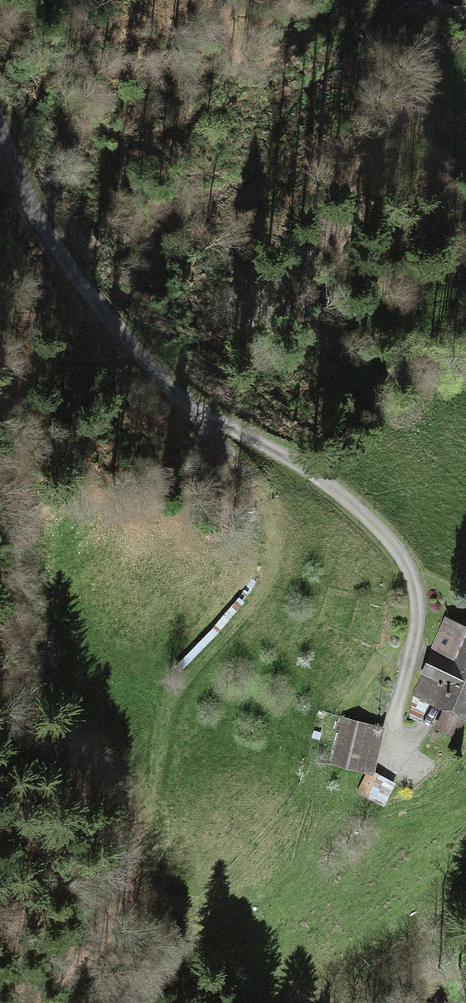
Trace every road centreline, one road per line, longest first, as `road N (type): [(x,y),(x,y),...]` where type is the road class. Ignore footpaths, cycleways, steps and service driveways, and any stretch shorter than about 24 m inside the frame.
road 1 (unclassified): [(429,719),(410,740),(397,736),(417,607),(399,553),(310,471),(166,383),(48,230),(0,120)]
road 2 (track): [(189,402),(269,506),(276,563),(262,592),(179,688),(130,881),(111,925),(53,1002)]

